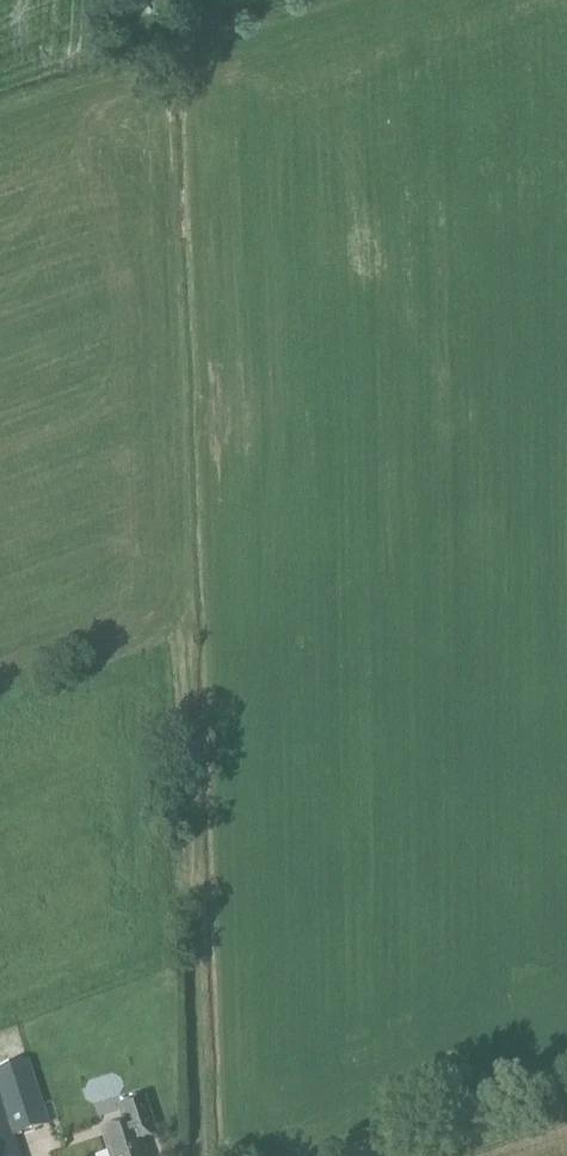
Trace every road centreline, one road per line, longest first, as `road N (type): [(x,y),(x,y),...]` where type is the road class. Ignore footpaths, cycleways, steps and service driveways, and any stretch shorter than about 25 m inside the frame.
road 1 (track): [(192,1155),(182,639)]
road 2 (track): [(566,1076),(356,1155)]

